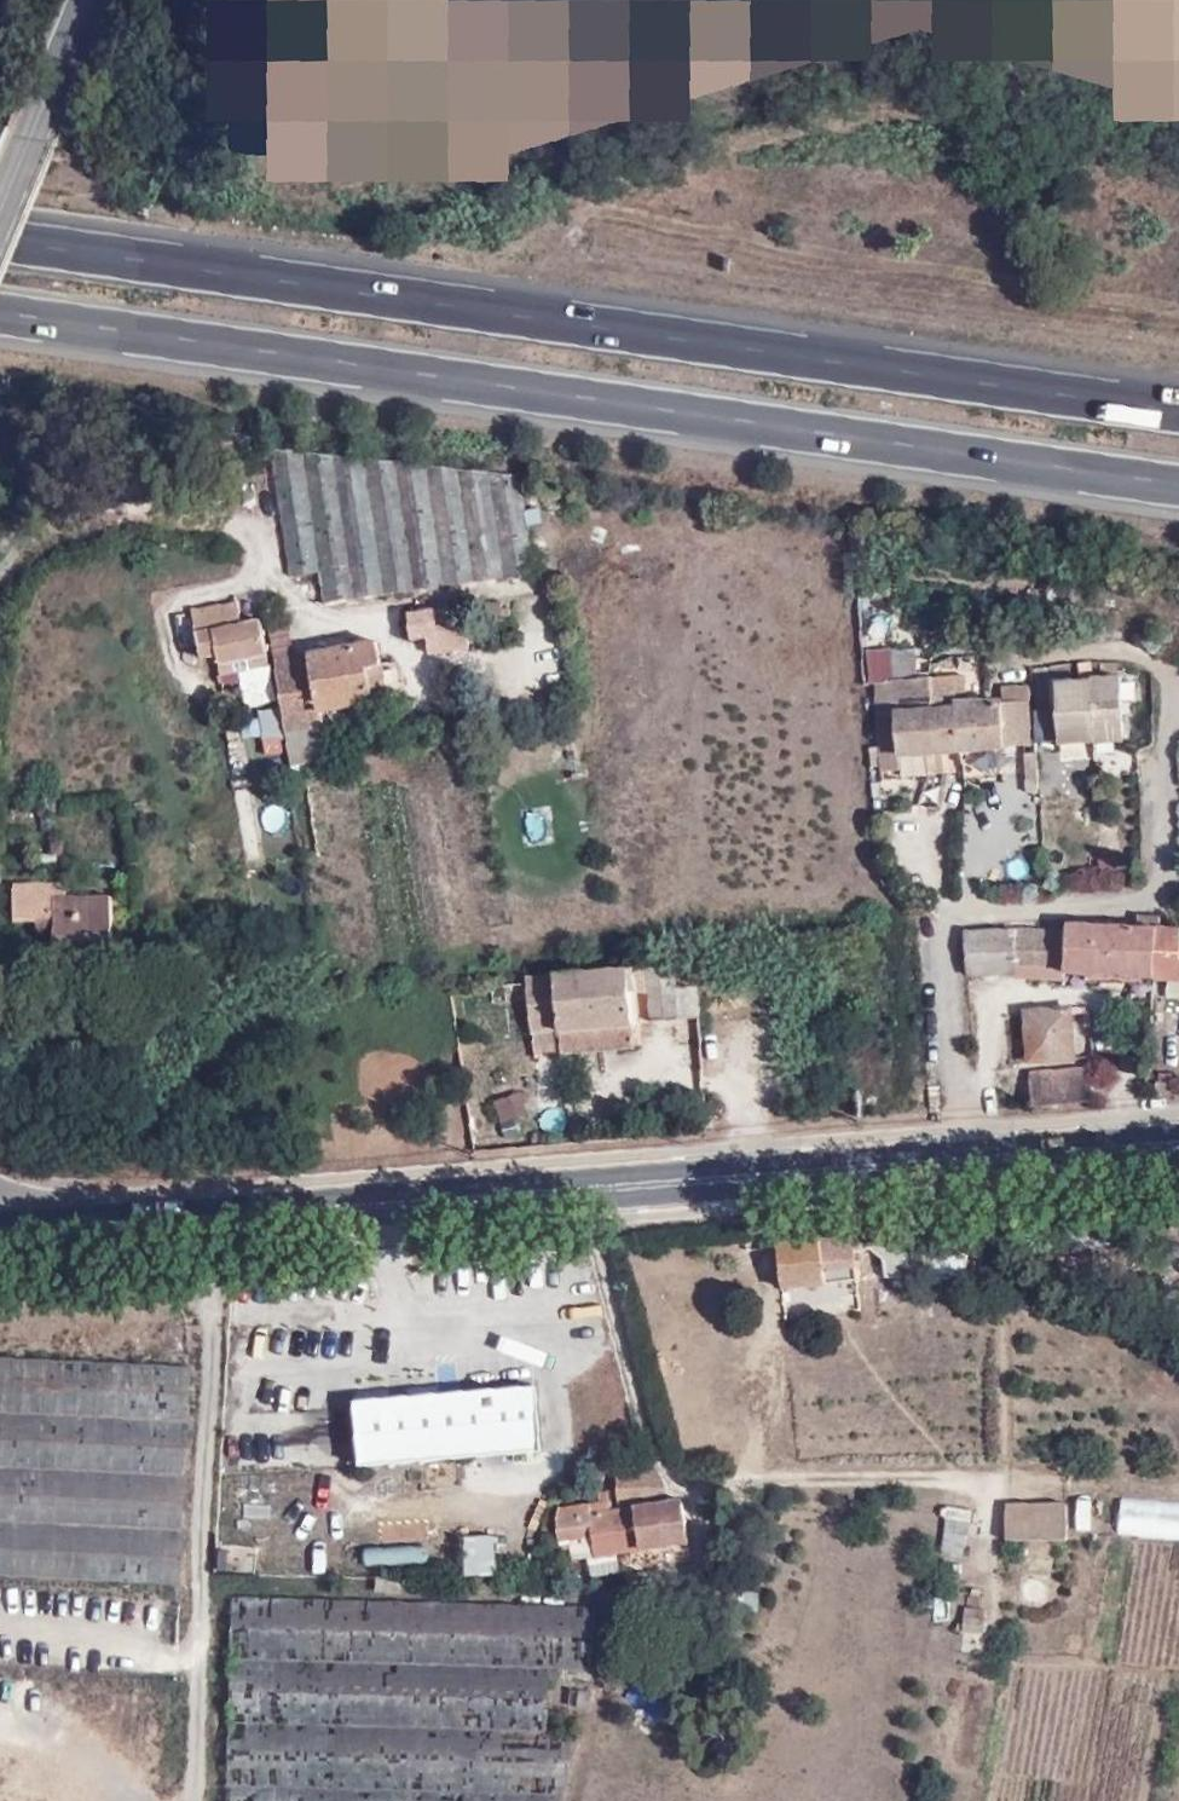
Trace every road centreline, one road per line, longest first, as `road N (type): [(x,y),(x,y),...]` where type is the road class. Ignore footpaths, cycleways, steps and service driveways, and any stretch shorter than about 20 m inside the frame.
road 1 (motorway): [(1178,409),(0,238)]
road 2 (motorway): [(0,313),(1178,484)]
road 3 (secondary): [(0,1232),(1178,1138)]
road 4 (track): [(975,1482),(1029,1461),(1071,1473),(1087,1488),(1092,1518),(1070,1637),(1079,1655),(1178,1678)]
road 5 (unclassified): [(0,208),(78,0)]
road 6 (track): [(0,1725),(81,1779),(98,1800)]

